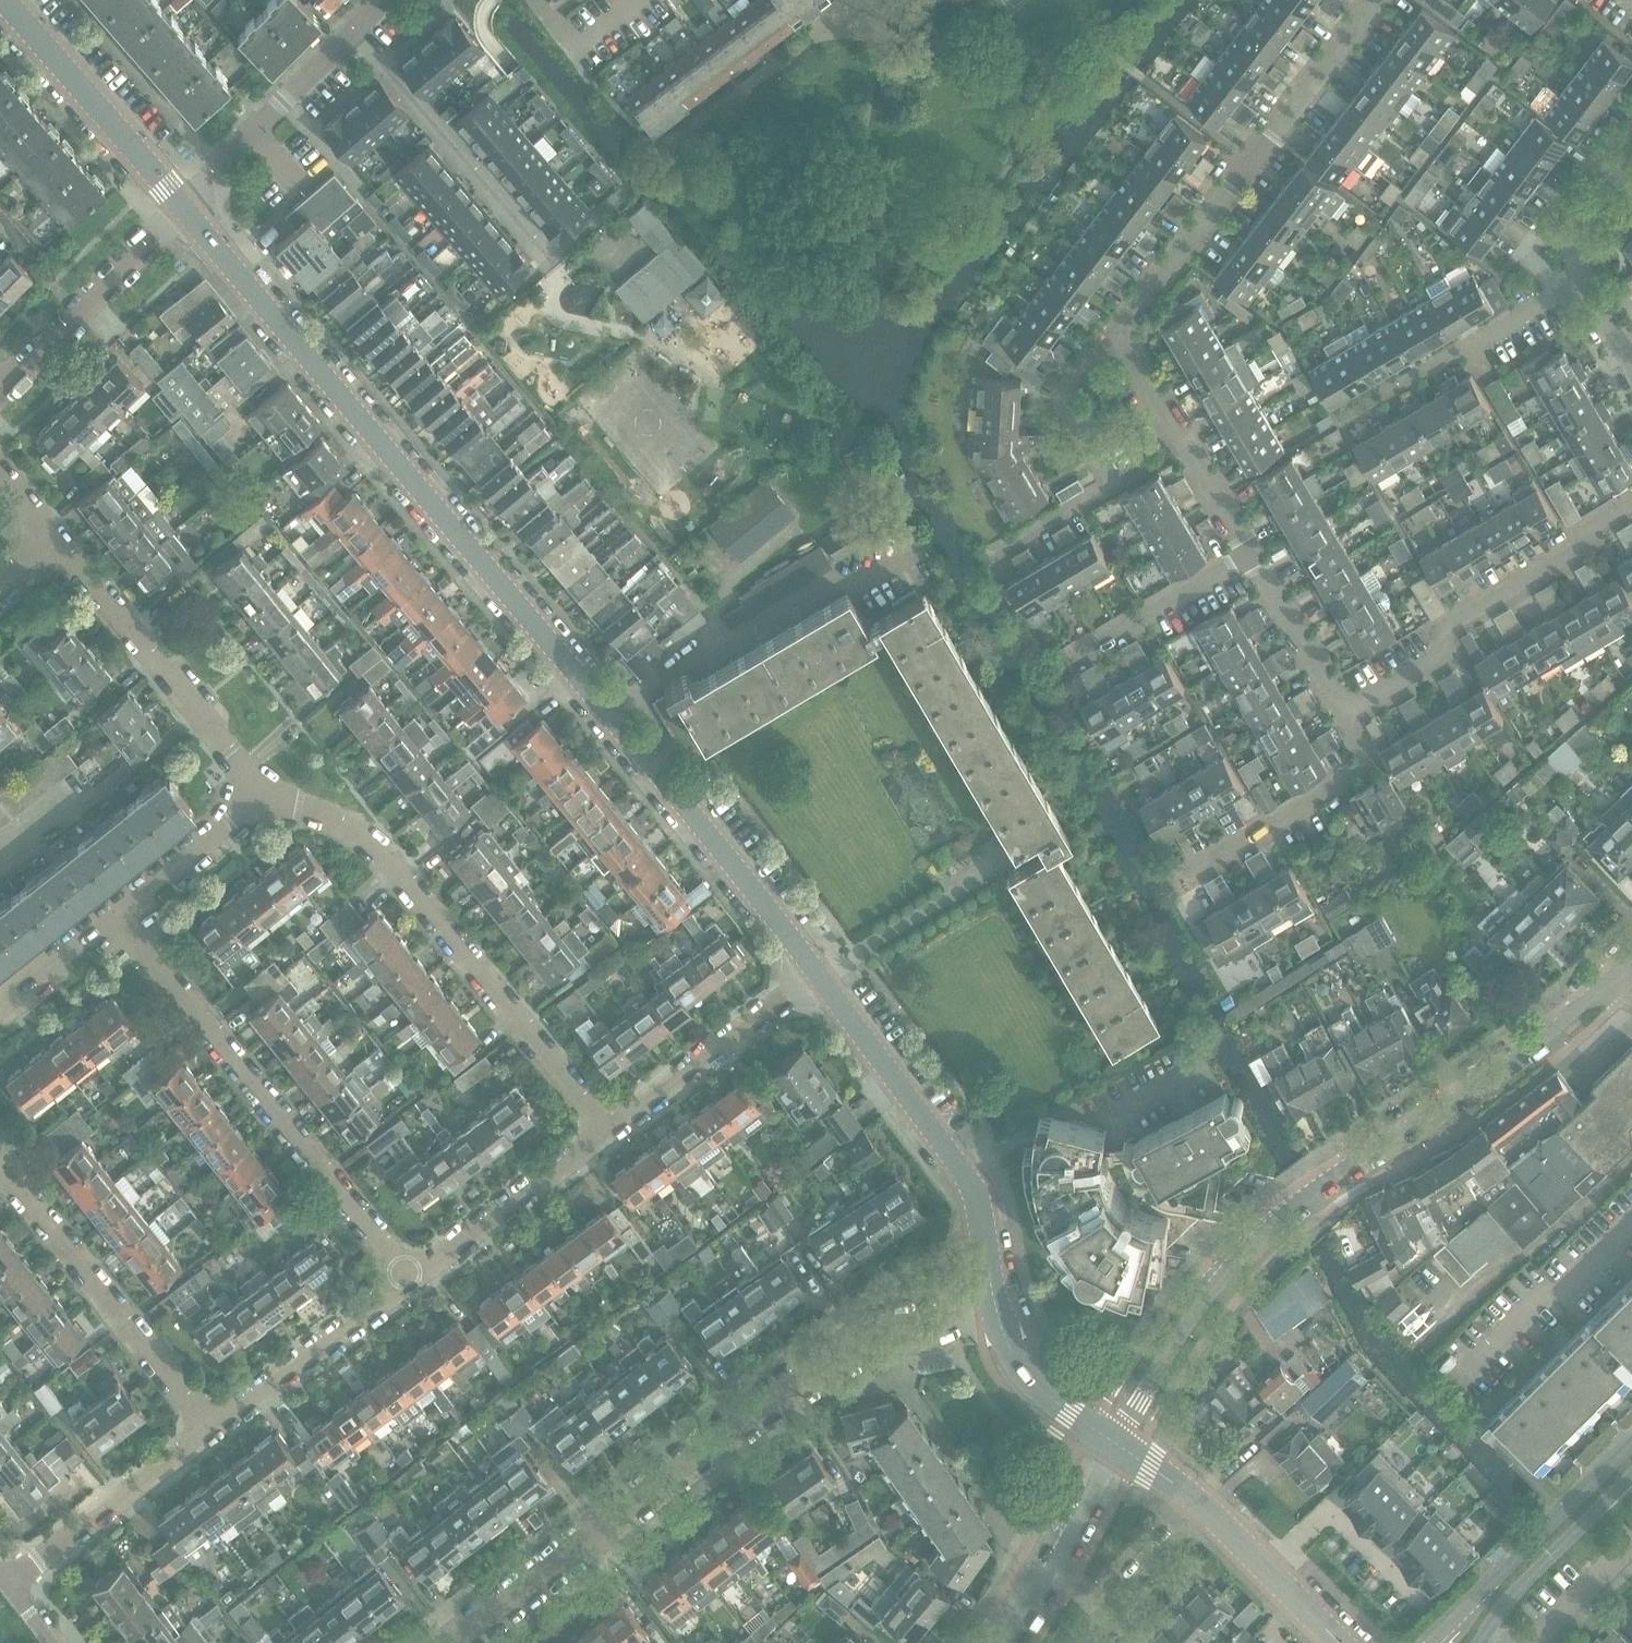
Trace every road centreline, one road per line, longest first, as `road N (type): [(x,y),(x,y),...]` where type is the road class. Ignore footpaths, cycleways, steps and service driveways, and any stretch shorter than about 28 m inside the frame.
road 1 (residential): [(818,976),(611,712),(184,207)]
road 2 (residential): [(1612,979),(1487,1079),(1280,1218),(1200,1303),(1118,1444)]
road 3 (residential): [(454,1642),(592,1534),(851,1351),(880,1336),(996,1314)]
road 4 (residential): [(609,1130),(384,854),(332,816),(258,796)]
road 5 (residential): [(410,1279),(114,911)]
road 6 (residential): [(1122,332),(1377,0)]
road 7 (residential): [(996,1314),(976,1198),(818,976)]
road 8 (residential): [(1631,504),(1594,525),(1581,549),(1447,630),(1431,663),(1344,709)]
road 9 (residential): [(212,1430),(0,1164)]
road 10 (residential): [(258,796),(51,532)]
road 11 (residential): [(1174,884),(1376,766),(1344,709)]
road 12 (residential): [(184,207),(385,0)]
road 13 (residential): [(1339,422),(1585,280)]
road 14 (tertiary): [(1631,1444),(1436,1642)]
road 15 (residential): [(184,207),(4,0)]
road 16 (residential): [(0,394),(184,207)]
road 17 (residential): [(609,1130),(818,976)]
road 18 (residential): [(6,1583),(212,1430)]
road 19 (residential): [(212,1430),(410,1279)]
road 20 (residential): [(410,1279),(609,1130)]
road 21 (tertiary): [(1481,1642),(1514,1596),(1631,1476)]
road 22 (residential): [(1063,665),(1252,557)]
road 23 (residential): [(1188,1494),(1340,1642)]
road 24 (residential): [(114,911),(258,796)]
road 25 (residential): [(1118,1444),(1039,1387),(996,1314)]
road 26 (residential): [(1115,483),(1069,397),(1122,332)]
road 27 (residential): [(1188,1494),(1093,1592),(1055,1569)]
road 28 (residential): [(1344,709),(1252,557)]
road 29 (residential): [(1490,1642),(1545,1637),(1631,1550)]
road 30 (residential): [(0,1001),(114,911)]
road 31 (residential): [(1585,280),(1577,246),(1581,223),(1631,152)]
road 32 (residential): [(1118,1444),(1055,1569)]
road 33 (residential): [(996,552),(1115,483)]
road 34 (residential): [(1252,557),(1186,443)]
road 35 (residential): [(1186,443),(1122,332)]

